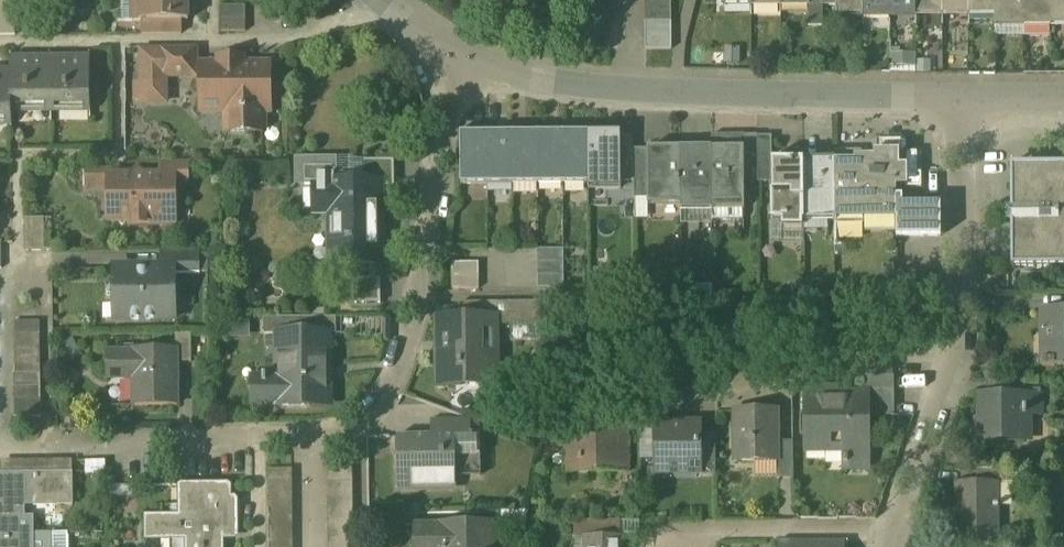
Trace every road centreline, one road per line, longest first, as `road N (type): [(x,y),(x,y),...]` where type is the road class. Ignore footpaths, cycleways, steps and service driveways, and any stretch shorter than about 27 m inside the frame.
road 1 (residential): [(468,59),(553,84),(967,96)]
road 2 (residential): [(468,59),(452,95),(419,291),(397,366),(361,419),(302,440)]
road 3 (residential): [(956,351),(877,351),(634,406)]
road 4 (residential): [(302,440),(50,445),(0,432)]
road 5 (residential): [(956,351),(966,299),(967,96)]
road 6 (residential): [(895,529),(706,529)]
road 7 (residential): [(895,529),(956,351)]

